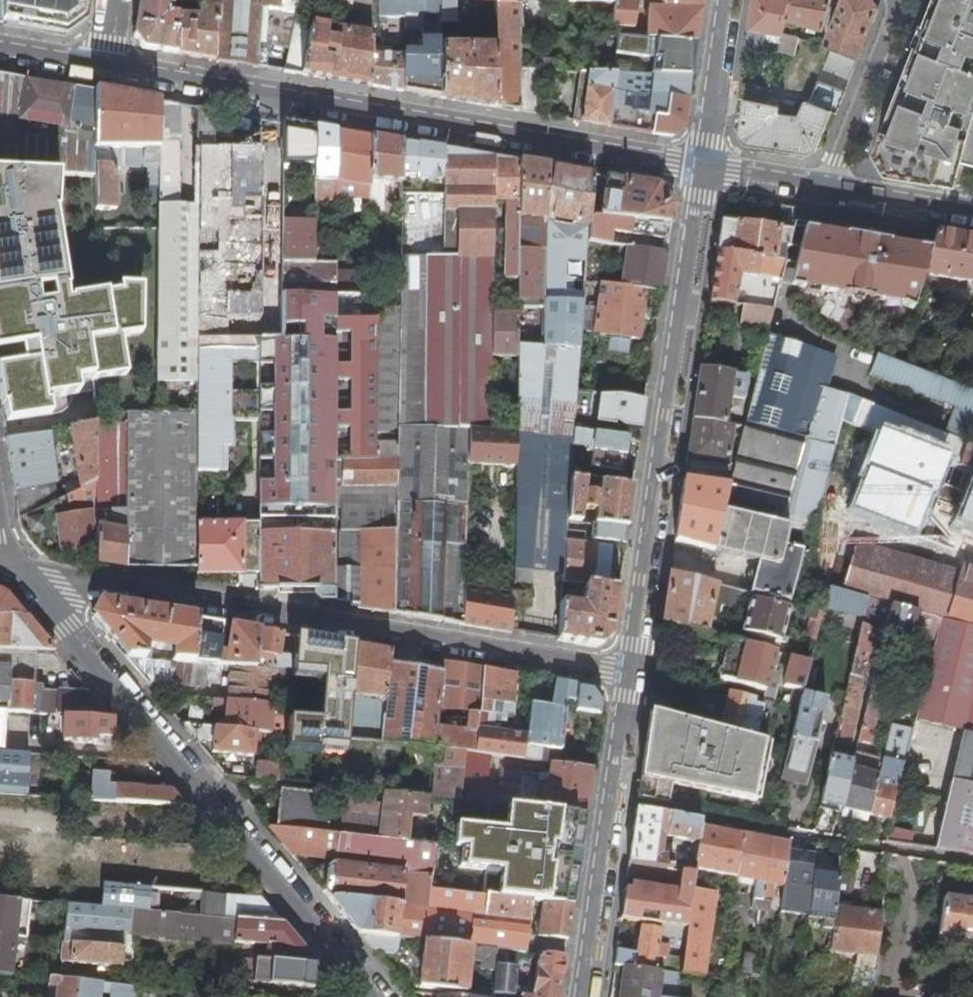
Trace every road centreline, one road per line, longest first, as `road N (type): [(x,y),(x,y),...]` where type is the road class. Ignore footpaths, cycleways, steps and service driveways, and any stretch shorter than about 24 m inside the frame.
road 1 (residential): [(628,672),(8,570)]
road 2 (residential): [(102,66),(704,169)]
road 3 (unclassified): [(8,570),(368,996)]
road 4 (residential): [(628,672),(704,169)]
road 5 (residential): [(580,996),(628,672)]
road 6 (residential): [(897,0),(829,189)]
road 7 (residential): [(704,169),(727,0)]
road 8 (residential): [(829,189),(972,212)]
road 9 (residential): [(704,169),(829,189)]

